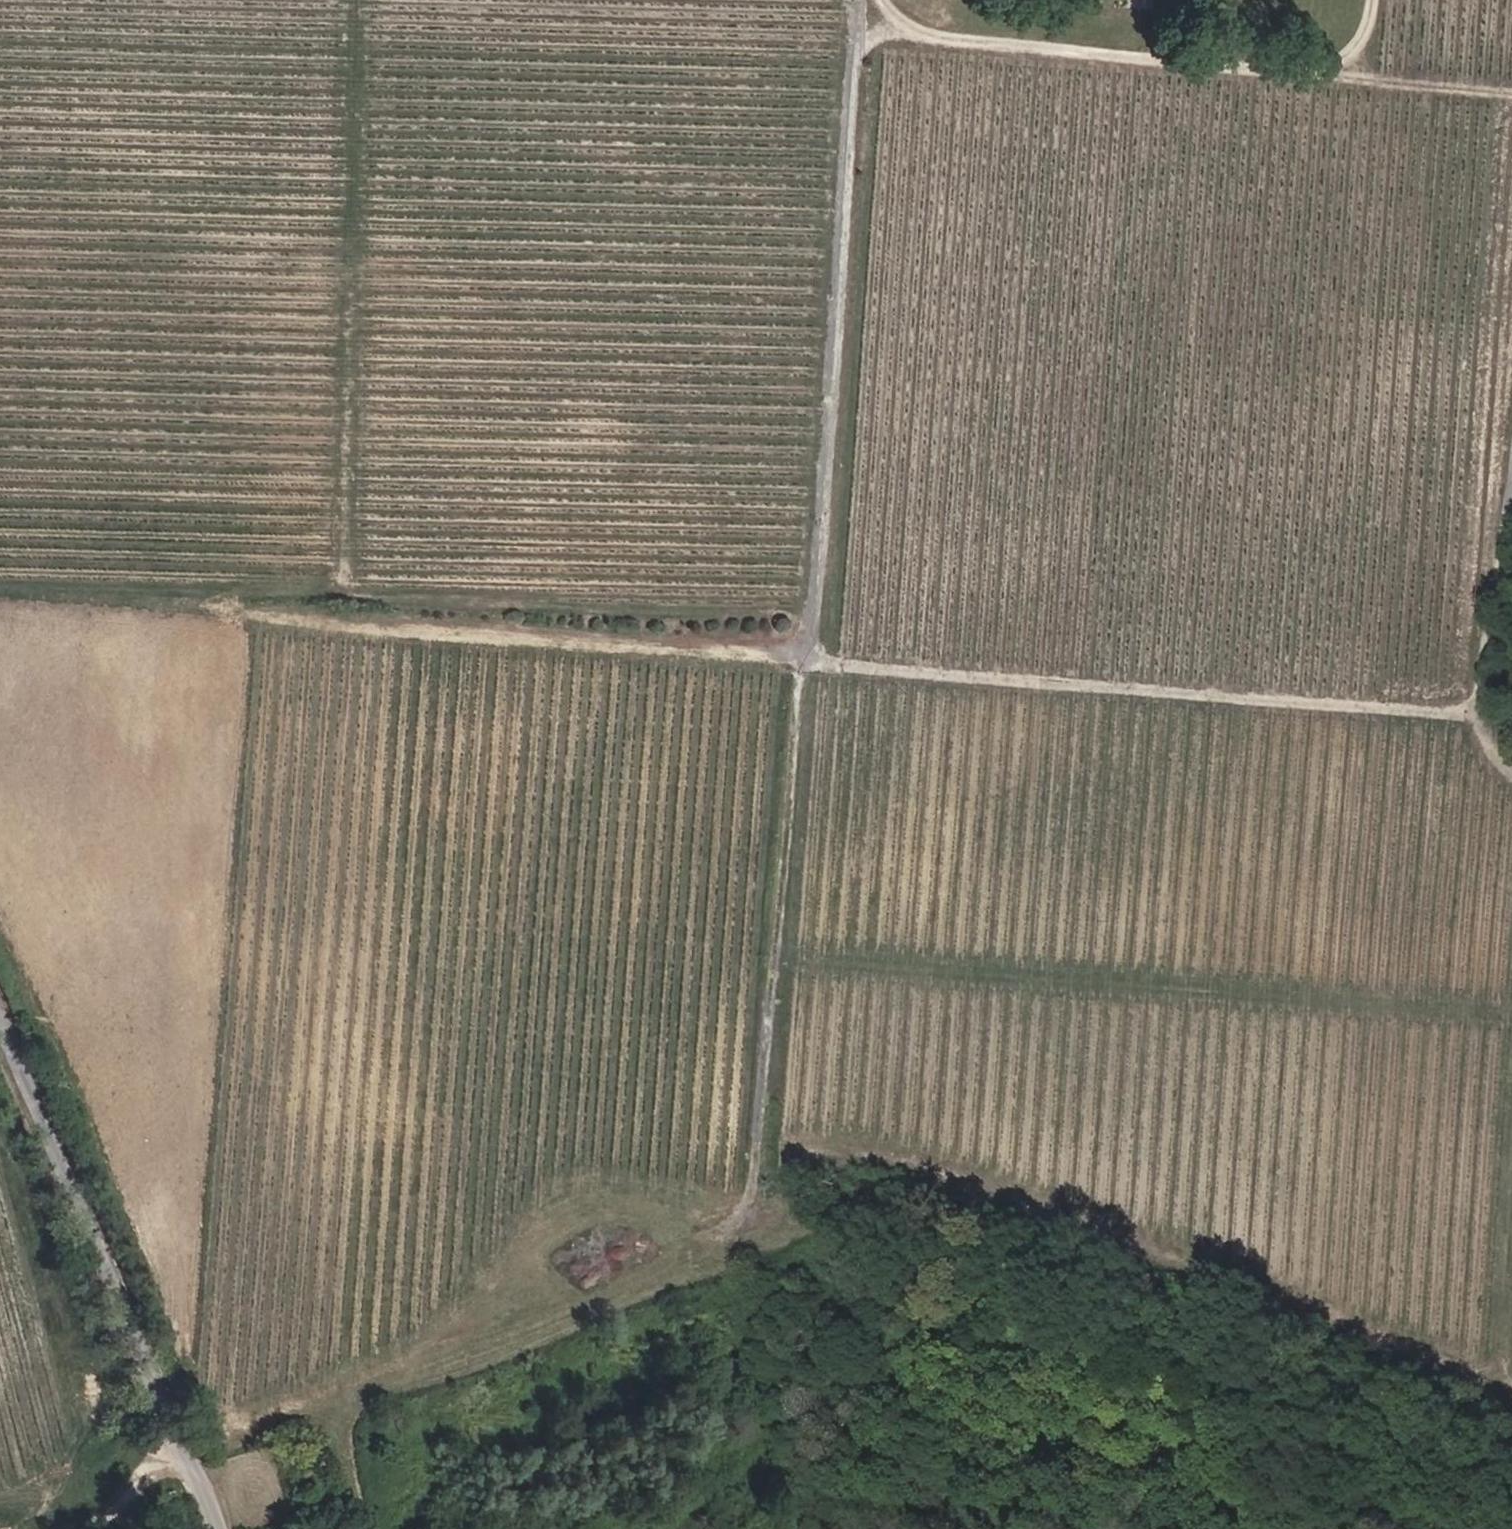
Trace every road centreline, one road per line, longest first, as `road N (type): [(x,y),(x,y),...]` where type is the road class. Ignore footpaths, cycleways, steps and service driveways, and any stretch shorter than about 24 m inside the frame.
road 1 (residential): [(221,1528),(0,1017)]

